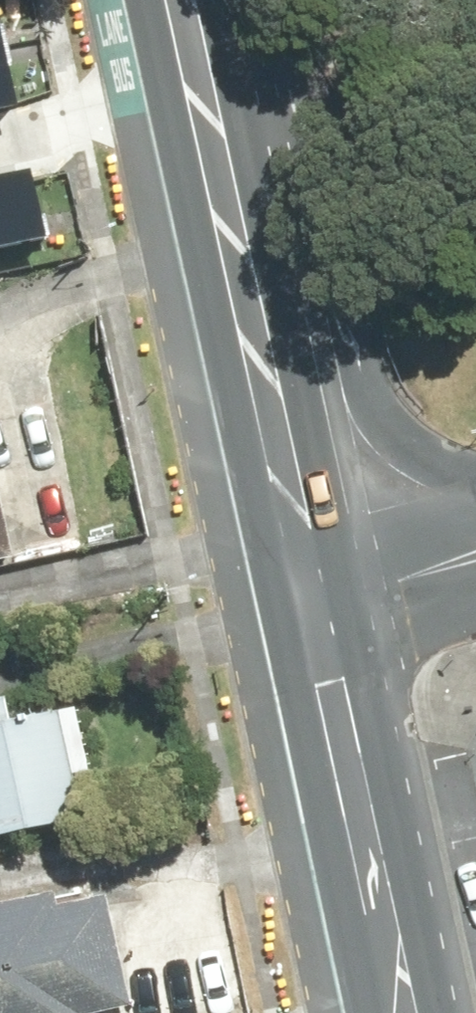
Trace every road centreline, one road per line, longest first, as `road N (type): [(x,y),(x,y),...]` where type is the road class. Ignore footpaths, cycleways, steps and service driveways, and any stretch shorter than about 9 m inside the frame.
road 1 (primary): [(357,584),(430,1012)]
road 2 (primary): [(269,277),(357,584)]
road 3 (primary): [(269,277),(357,395),(475,478)]
road 4 (primary): [(204,0),(269,277)]
road 5 (tertiary): [(357,584),(475,545)]

